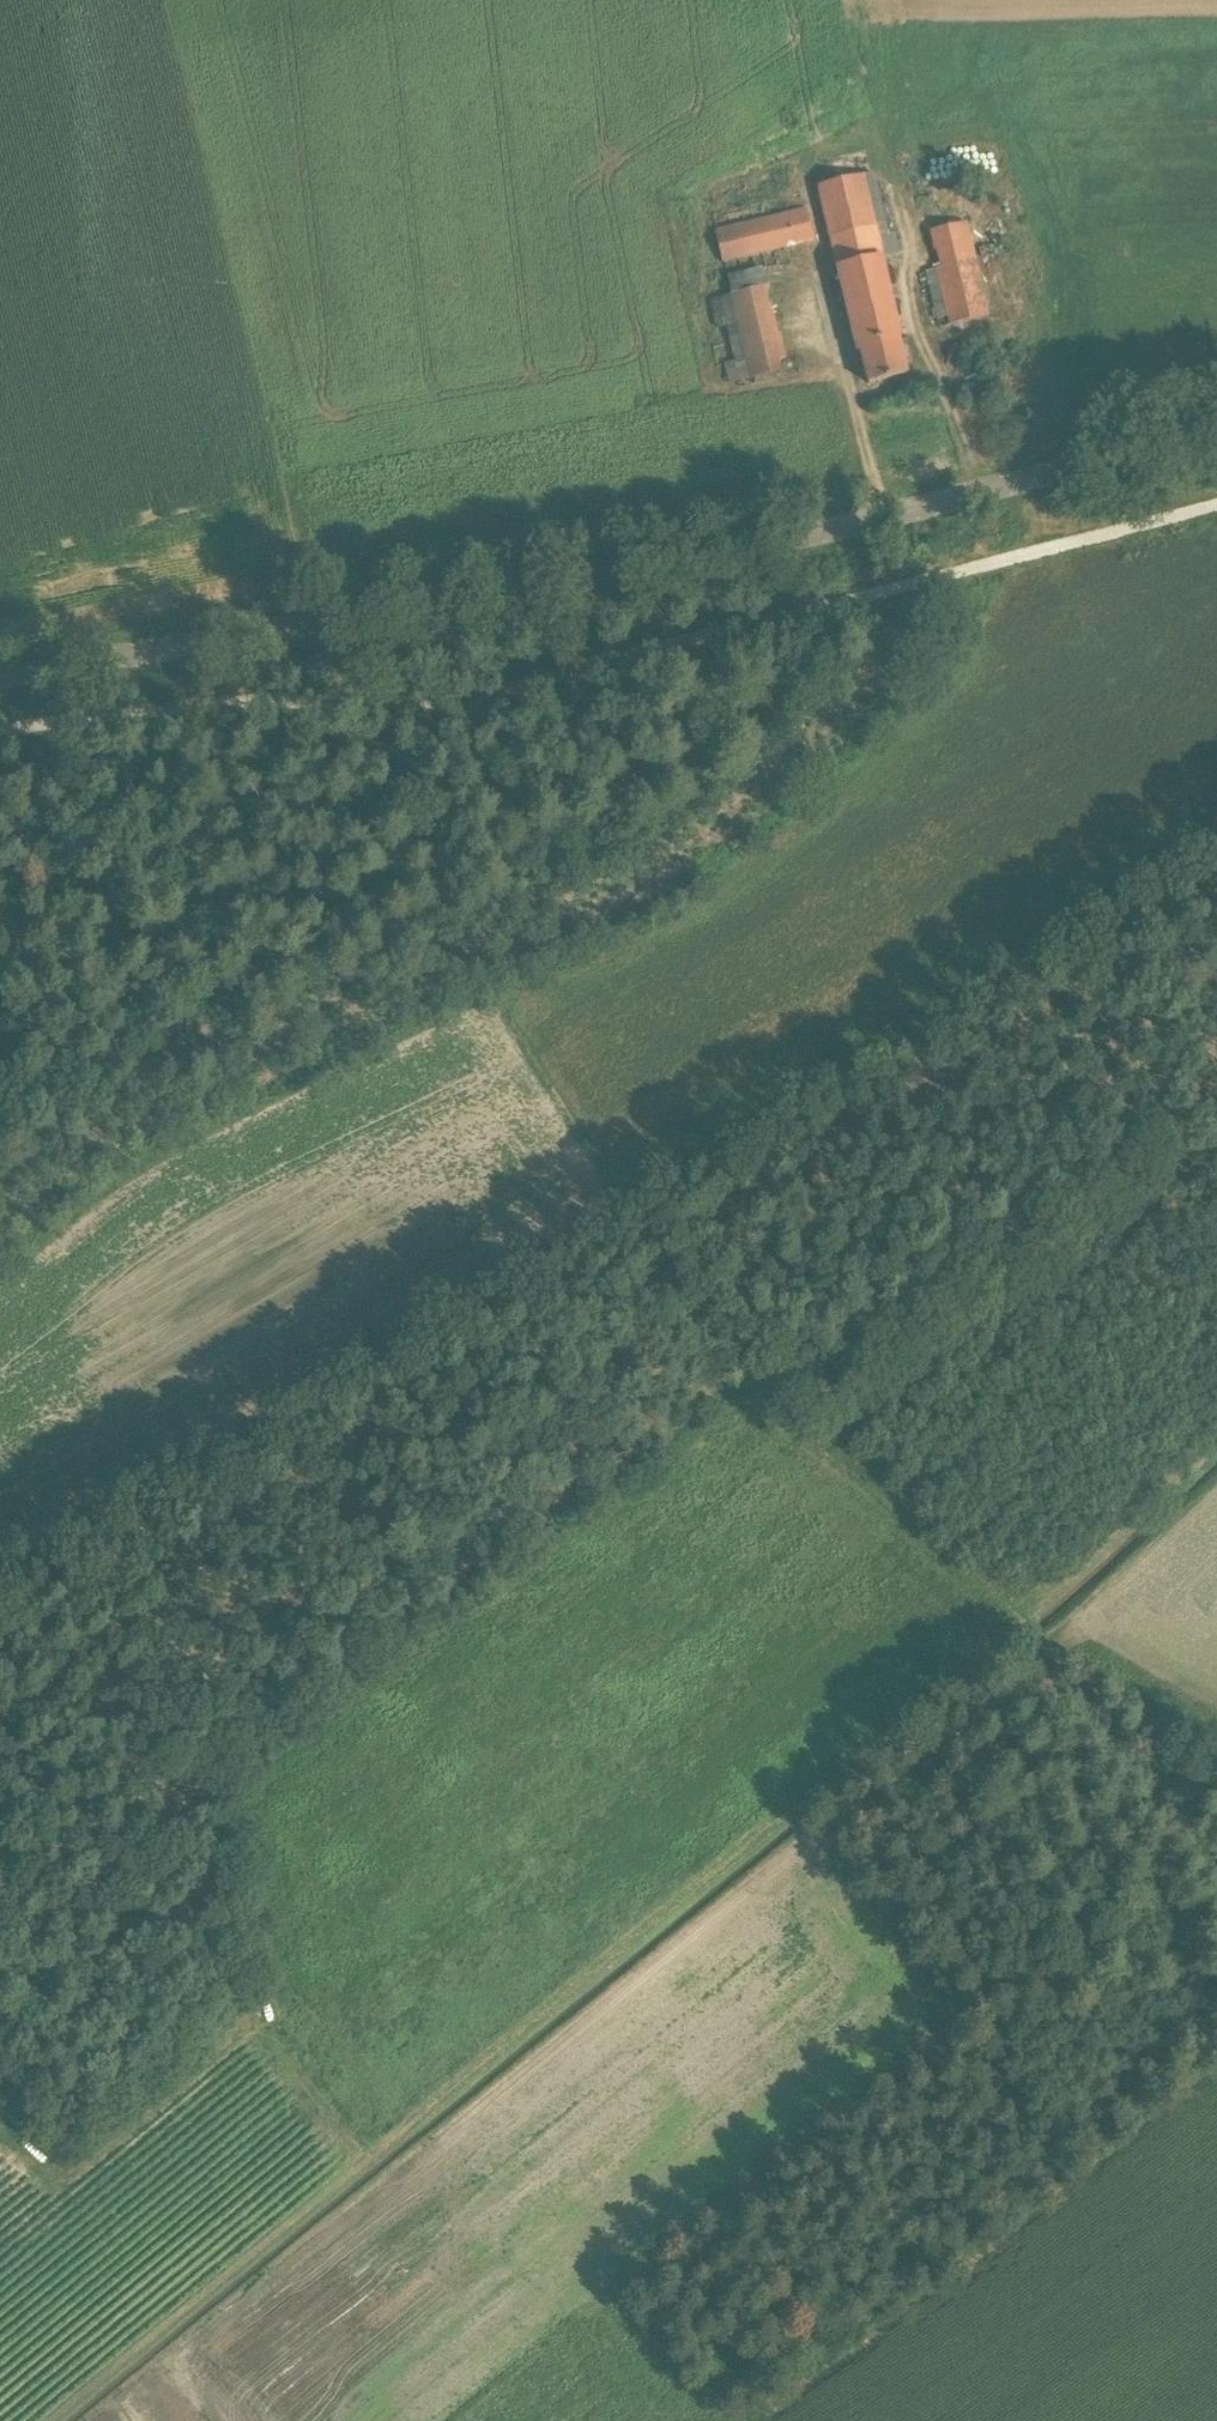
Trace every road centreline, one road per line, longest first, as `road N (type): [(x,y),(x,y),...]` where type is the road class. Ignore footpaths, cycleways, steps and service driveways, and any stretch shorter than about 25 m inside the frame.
road 1 (tertiary): [(0,680),(873,519),(1216,431)]
road 2 (track): [(1135,1524),(1041,1611),(1049,1698),(1216,1880)]

